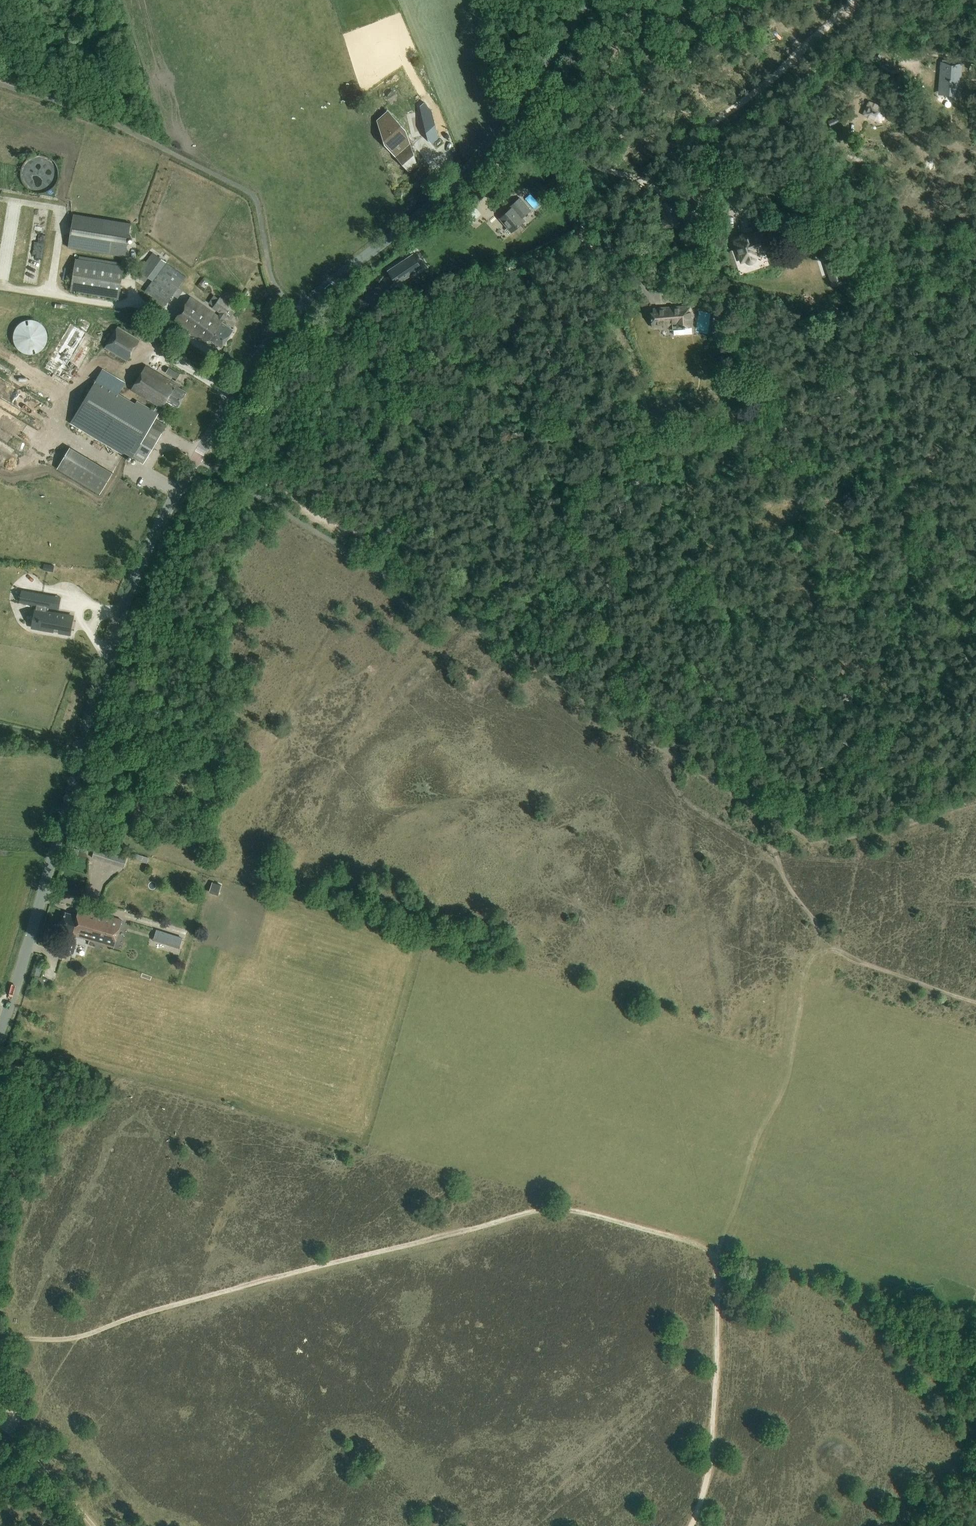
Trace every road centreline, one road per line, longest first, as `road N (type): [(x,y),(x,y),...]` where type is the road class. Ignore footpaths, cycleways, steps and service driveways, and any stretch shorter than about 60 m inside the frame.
road 1 (tertiary): [(0,1034),(119,625),(145,555),(197,459),(296,313),(437,202),(479,158),(587,0)]
road 2 (track): [(717,1261),(697,1245),(567,1210),(531,1212),(68,1340),(0,1339)]
road 3 (track): [(841,950),(792,893),(746,775),(324,517)]
road 4 (track): [(290,353),(580,232),(856,0)]
road 5 (track): [(717,1261),(756,1140),(790,1069),(805,968),(817,952),(841,950)]
road 6 (track): [(691,1525),(709,1471),(717,1261)]
road 7 (track): [(580,232),(577,150),(564,121),(528,89)]
road 8 (track): [(975,1003),(841,950)]
road 9 (track): [(324,517),(203,447)]
road 10 (track): [(92,1525),(10,1431)]

